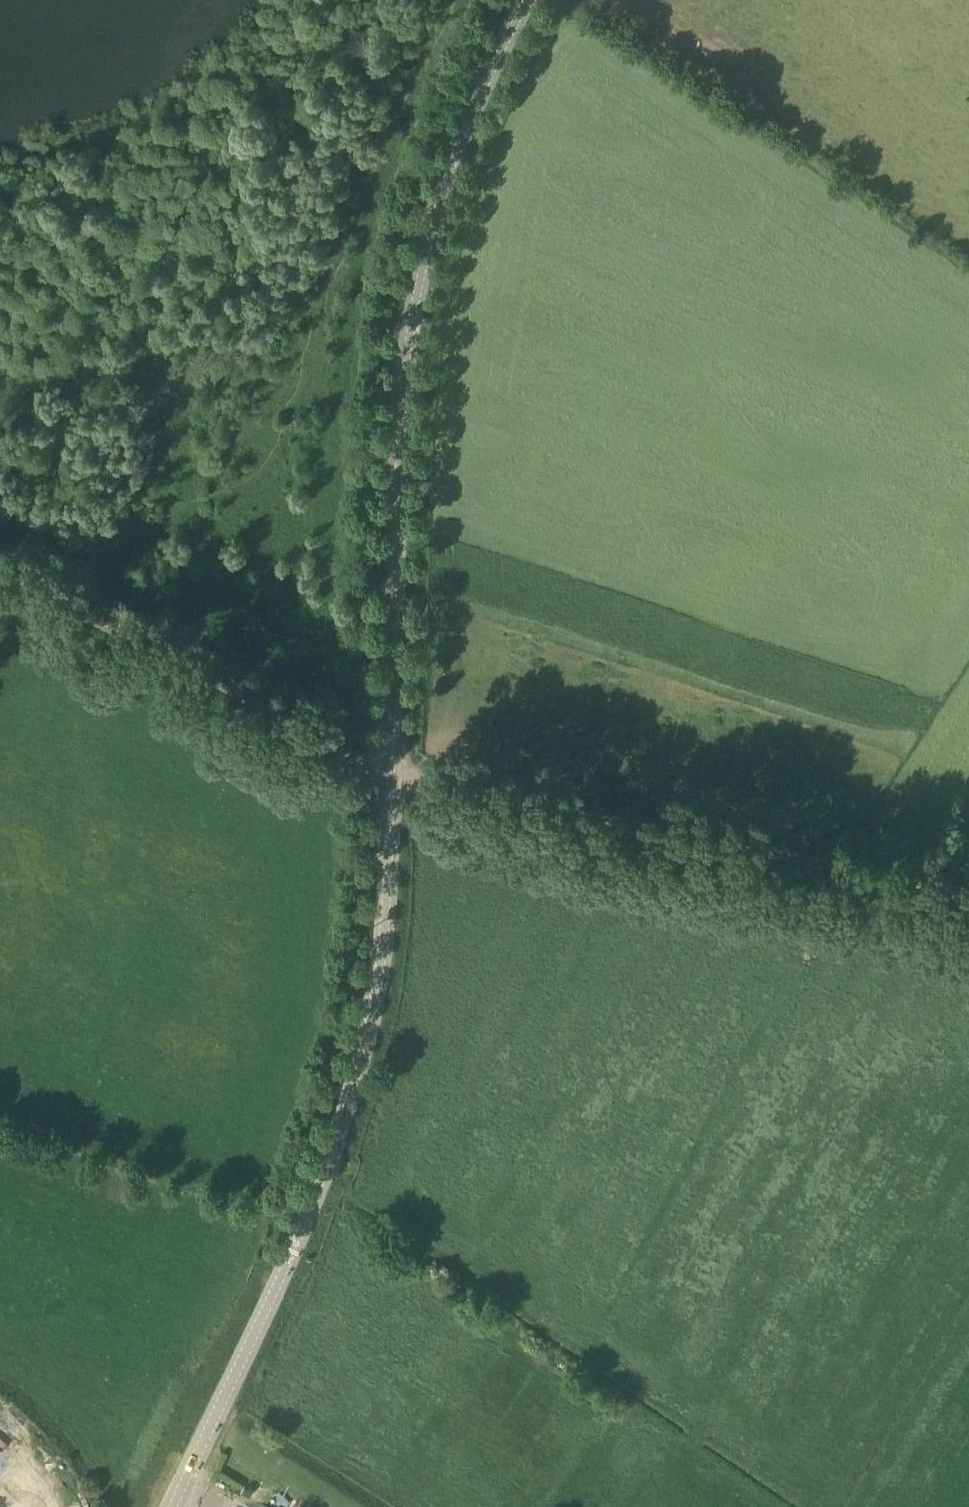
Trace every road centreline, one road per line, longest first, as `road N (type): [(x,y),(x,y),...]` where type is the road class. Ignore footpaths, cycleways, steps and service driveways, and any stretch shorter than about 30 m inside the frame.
road 1 (unclassified): [(174,1506),(307,1217),(363,1046),(386,911),(405,358),(443,190),(526,0)]
road 2 (track): [(968,896),(392,751)]

